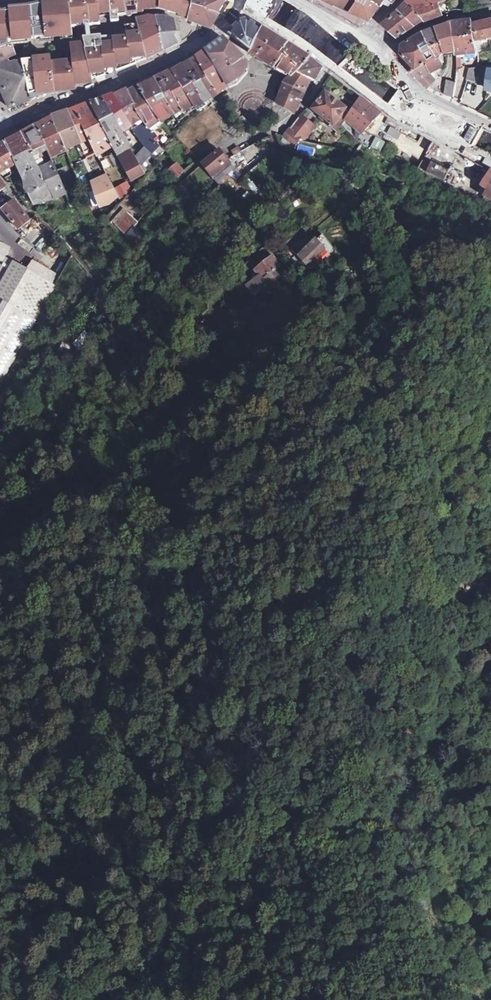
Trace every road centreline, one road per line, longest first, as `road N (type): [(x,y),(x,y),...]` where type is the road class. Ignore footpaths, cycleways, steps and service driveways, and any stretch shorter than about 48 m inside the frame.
road 1 (secondary): [(0,122),(204,42),(241,0)]
road 2 (secondary): [(331,66),(431,134),(445,107)]

